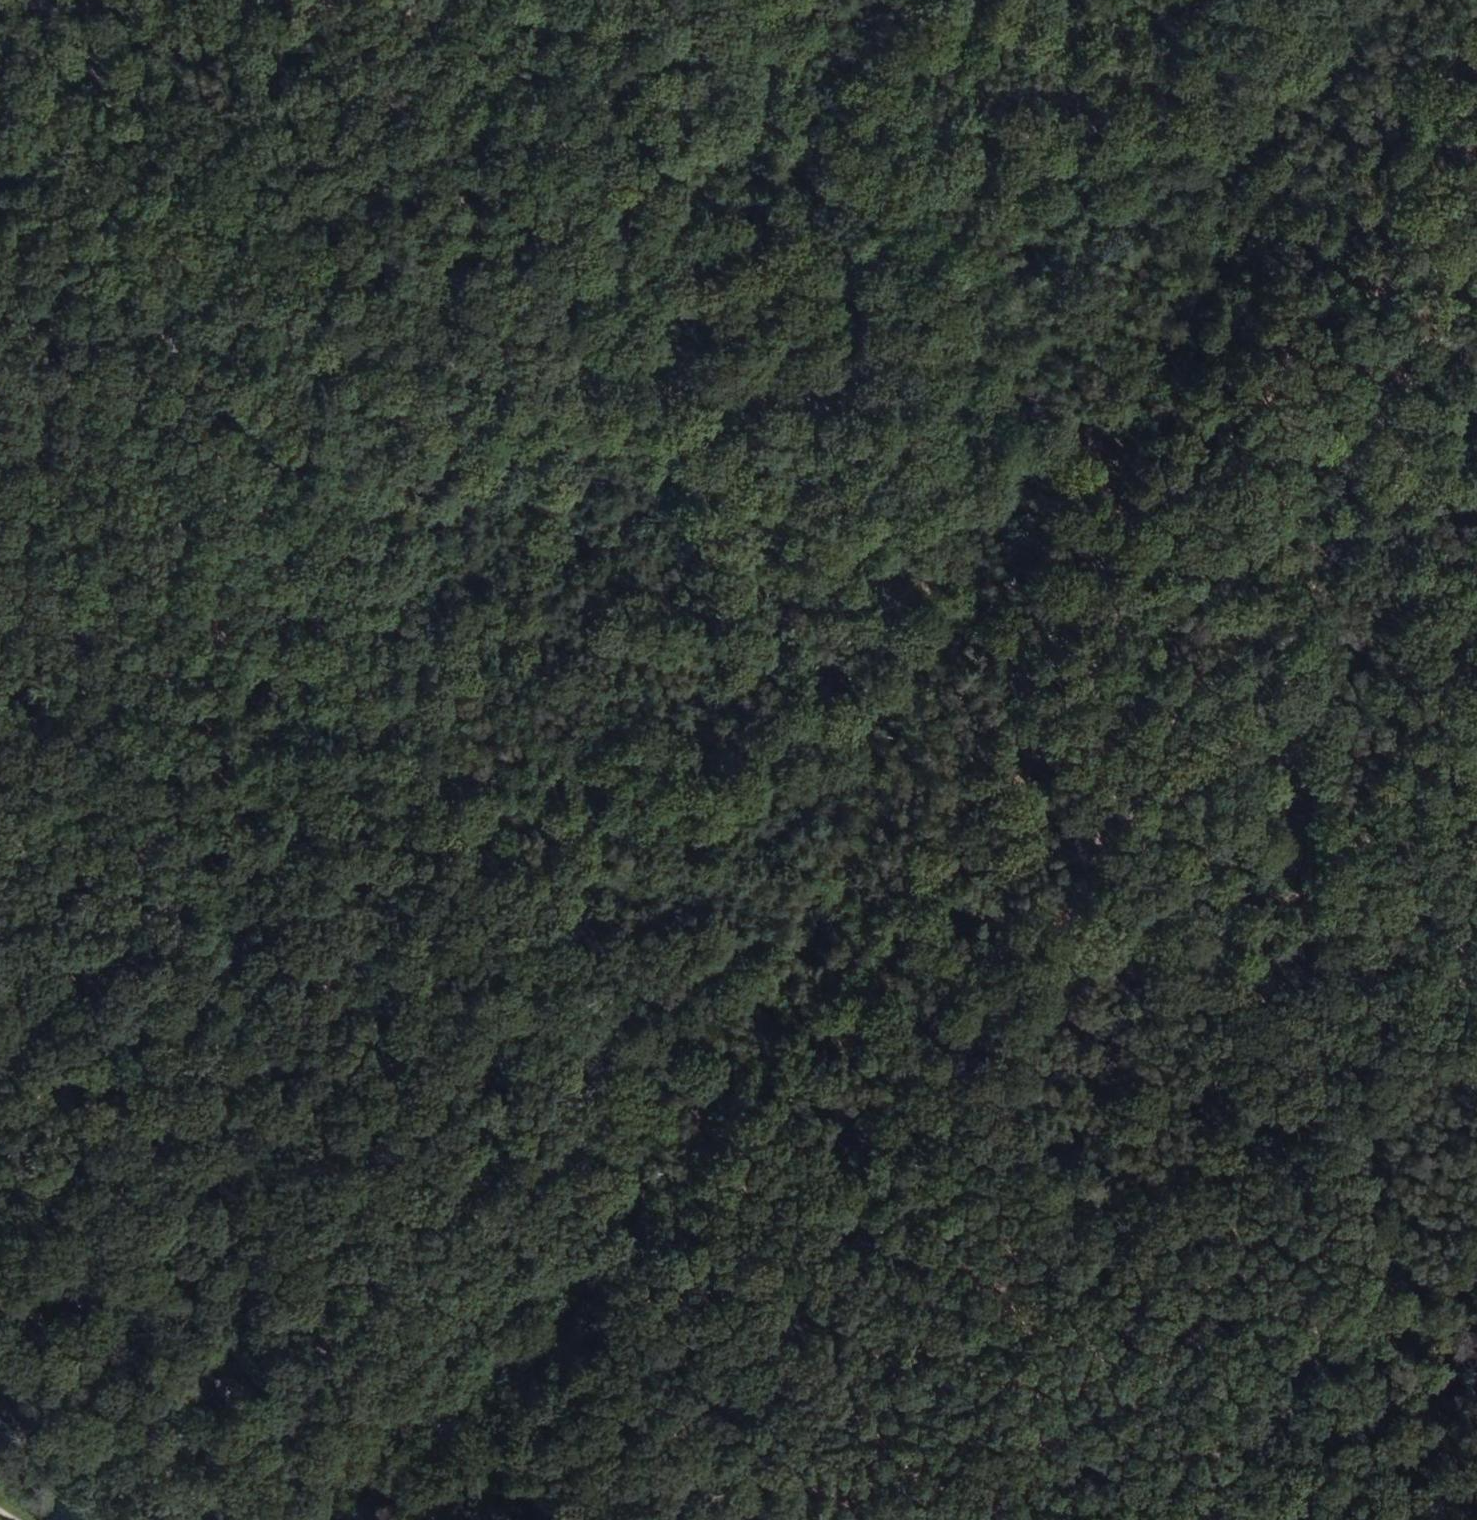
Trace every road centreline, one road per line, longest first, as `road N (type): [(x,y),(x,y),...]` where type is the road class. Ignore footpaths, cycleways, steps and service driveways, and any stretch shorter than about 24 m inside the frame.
road 1 (track): [(0,335),(444,375),(494,394),(512,414),(548,395),(896,417),(996,431),(1064,466)]
road 2 (track): [(0,1259),(425,1519)]

